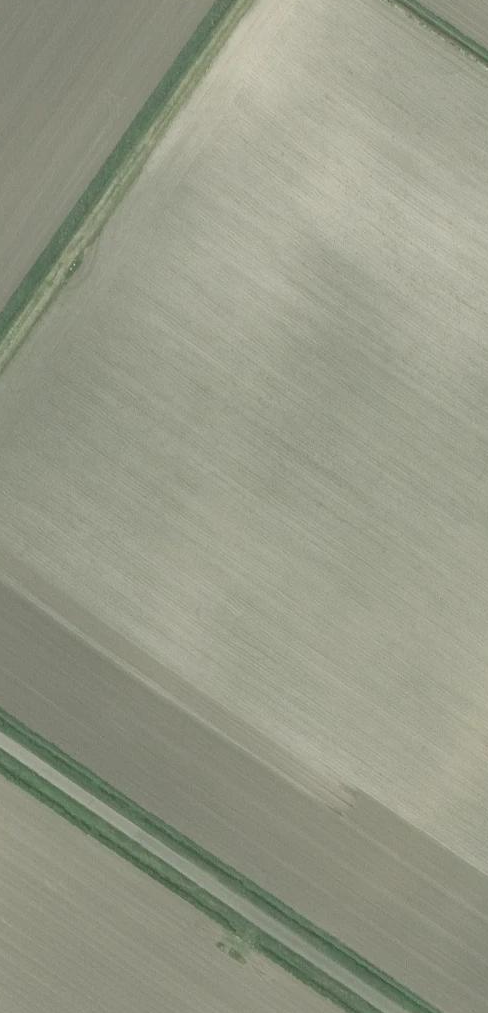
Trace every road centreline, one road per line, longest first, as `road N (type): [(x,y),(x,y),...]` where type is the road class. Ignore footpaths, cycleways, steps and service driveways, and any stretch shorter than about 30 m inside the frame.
road 1 (unclassified): [(392,1012),(0,743)]

